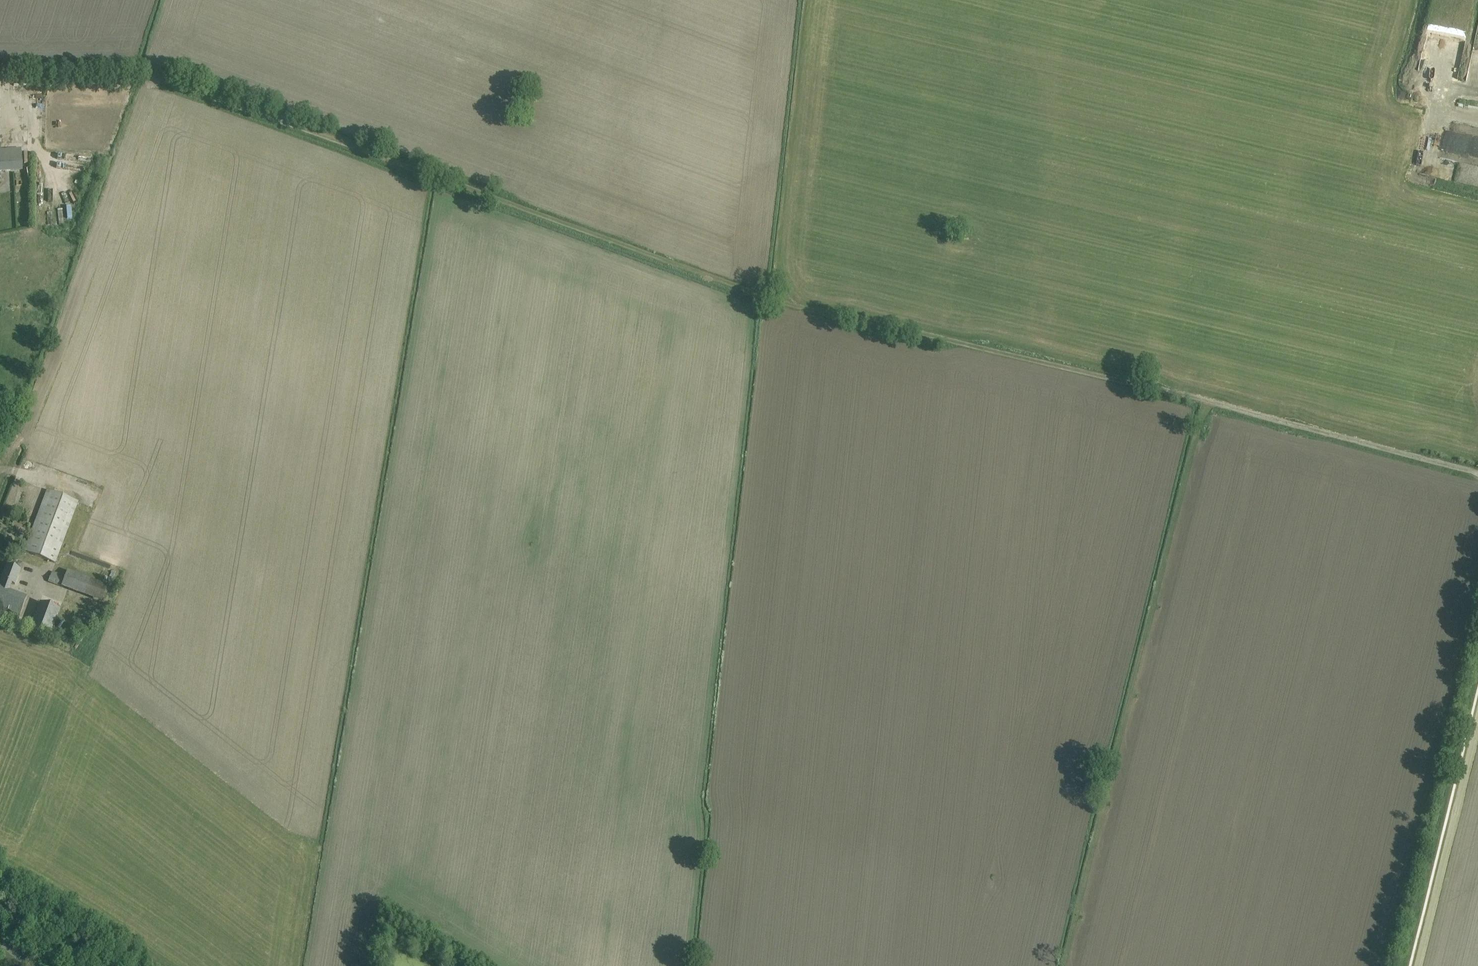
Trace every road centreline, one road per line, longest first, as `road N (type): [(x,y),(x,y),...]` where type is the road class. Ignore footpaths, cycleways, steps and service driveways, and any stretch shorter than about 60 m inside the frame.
road 1 (track): [(1477,473),(760,294),(144,68),(0,69)]
road 2 (track): [(1422,965),(1477,736)]

